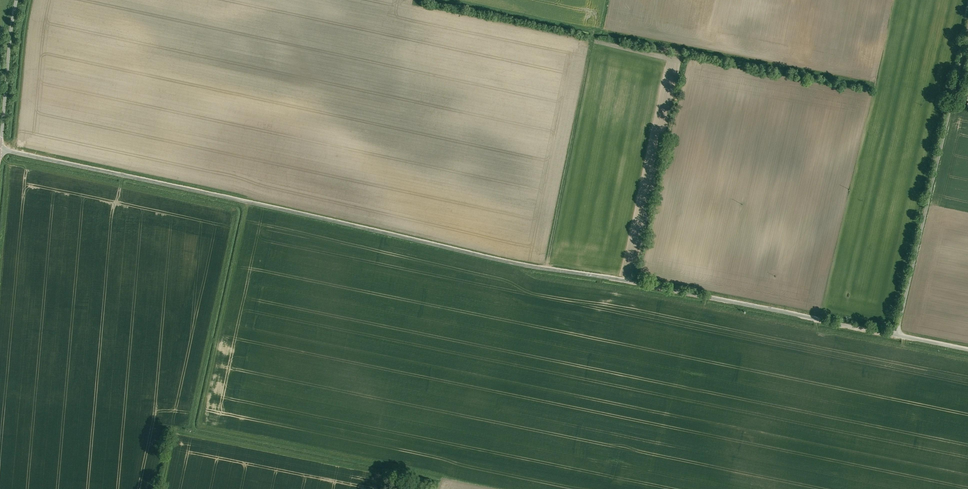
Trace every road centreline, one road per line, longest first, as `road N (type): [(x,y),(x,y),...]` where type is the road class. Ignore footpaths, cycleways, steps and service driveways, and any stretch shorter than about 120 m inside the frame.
road 1 (track): [(897,335),(0,149)]
road 2 (unclassified): [(967,21),(897,335),(967,349)]
road 3 (unclassified): [(0,146),(17,0)]

